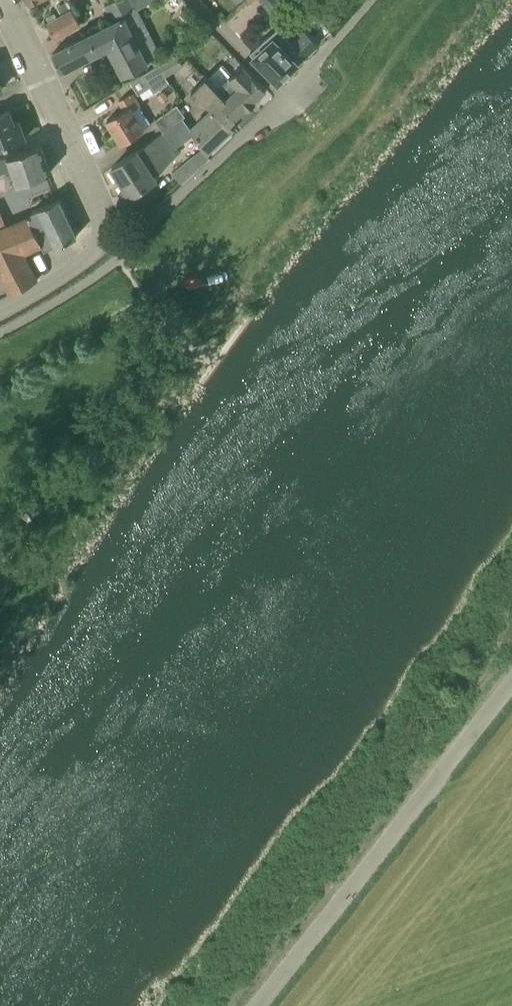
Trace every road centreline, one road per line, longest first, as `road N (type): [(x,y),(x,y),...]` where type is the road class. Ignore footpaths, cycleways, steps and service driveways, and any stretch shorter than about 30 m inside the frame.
road 1 (residential): [(0,331),(118,259),(369,0)]
road 2 (unclassified): [(511,678),(255,1005)]
road 3 (residential): [(0,308),(103,239),(104,215),(7,0)]
road 4 (track): [(0,388),(150,305)]

